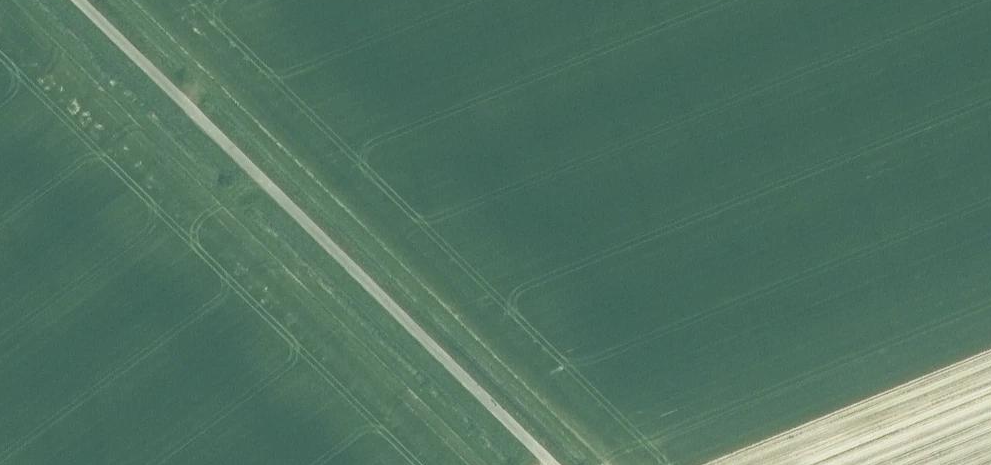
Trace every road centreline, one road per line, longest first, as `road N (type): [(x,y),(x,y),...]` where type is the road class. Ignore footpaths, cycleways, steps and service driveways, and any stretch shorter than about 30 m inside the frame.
road 1 (track): [(552,464),(81,0)]

